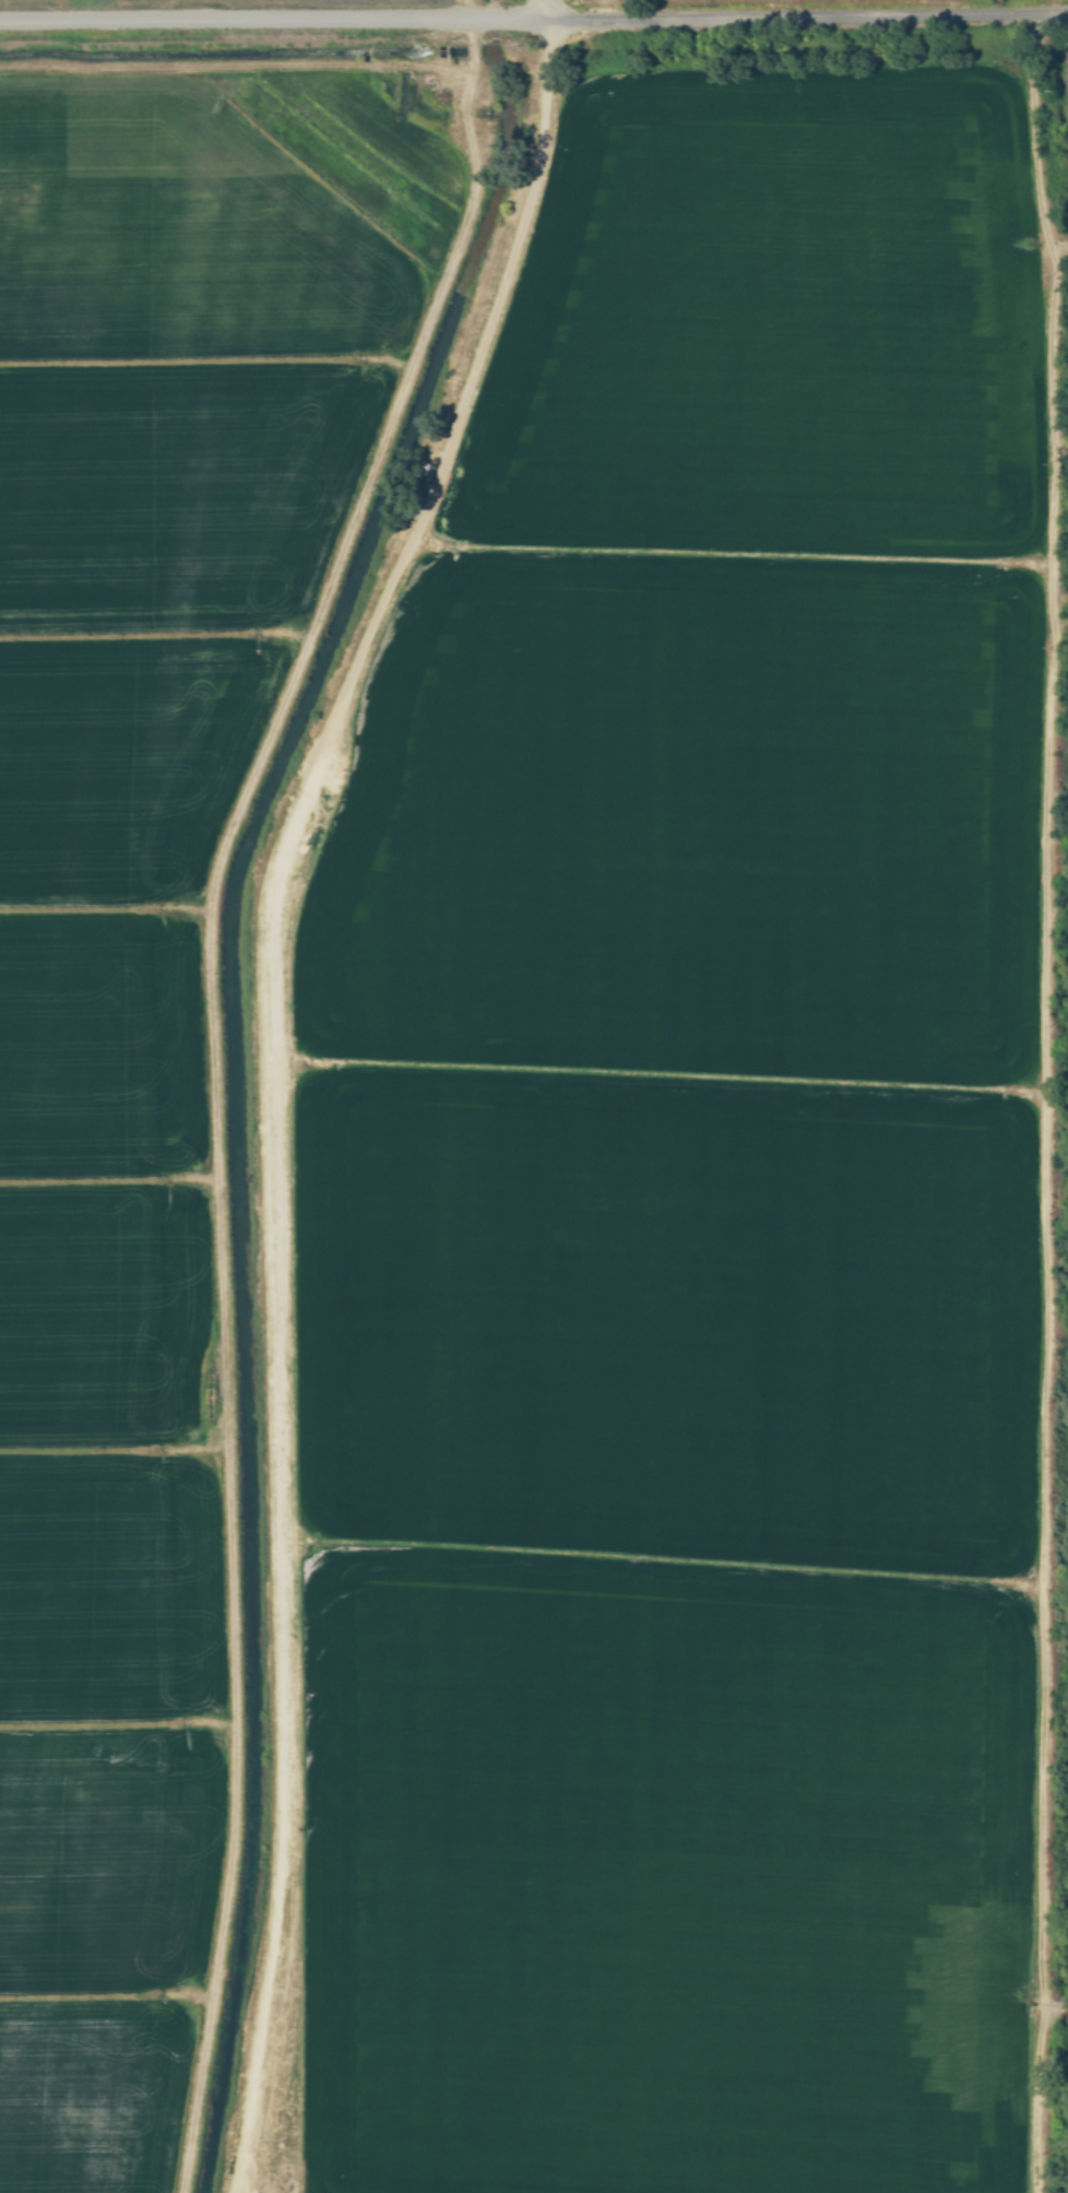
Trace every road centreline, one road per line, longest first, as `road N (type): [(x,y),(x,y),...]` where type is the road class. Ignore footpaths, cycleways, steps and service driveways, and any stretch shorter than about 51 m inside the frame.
road 1 (residential): [(0,32),(556,25),(650,33),(1067,20)]

